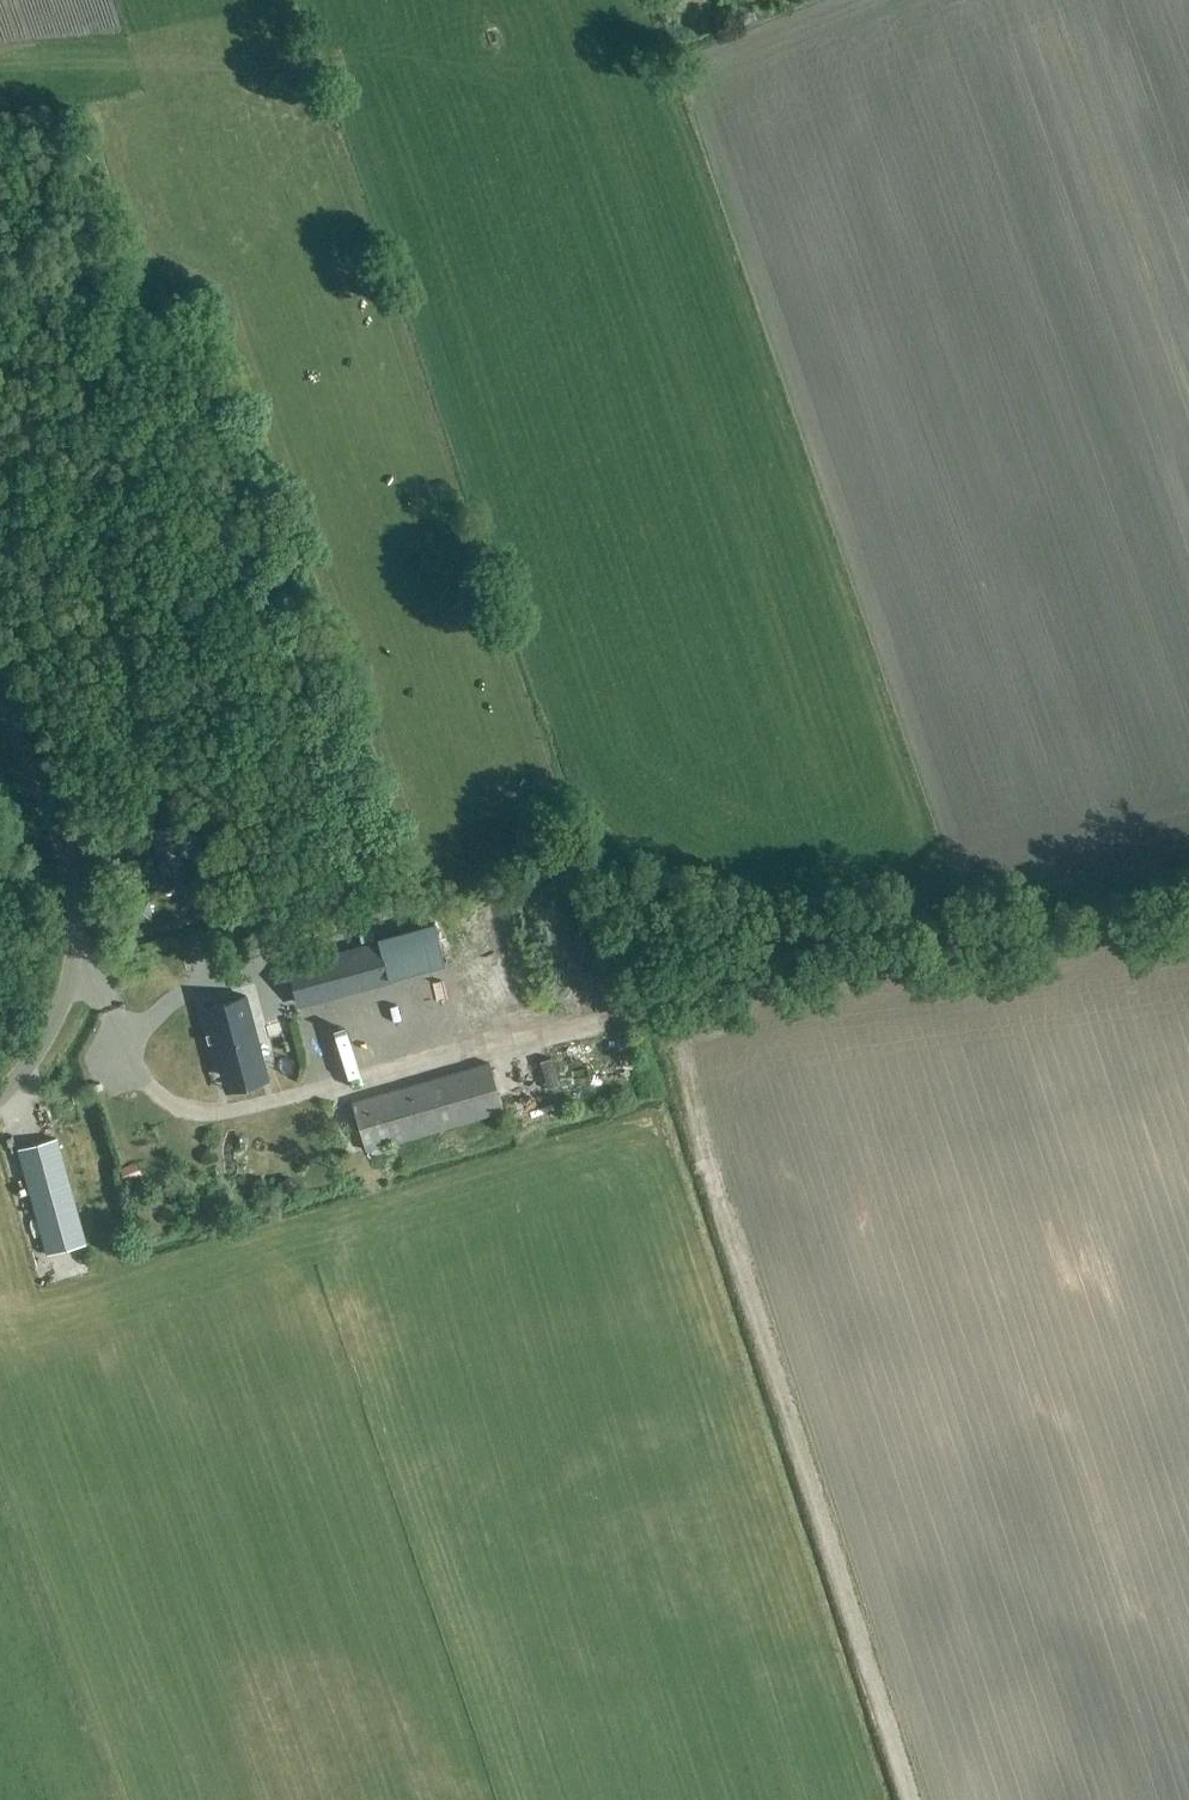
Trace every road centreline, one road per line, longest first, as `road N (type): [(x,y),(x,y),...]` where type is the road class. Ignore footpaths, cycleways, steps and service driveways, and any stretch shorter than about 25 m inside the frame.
road 1 (unclassified): [(0,1095),(42,1044),(74,947),(68,867),(0,702)]

